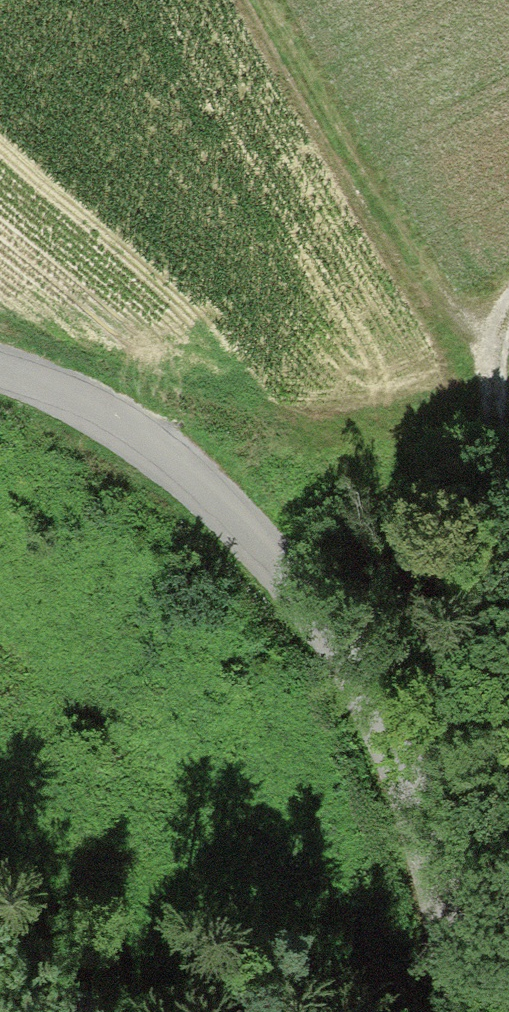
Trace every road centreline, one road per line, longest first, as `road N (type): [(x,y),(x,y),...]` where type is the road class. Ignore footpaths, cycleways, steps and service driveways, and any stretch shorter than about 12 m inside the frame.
road 1 (unclassified): [(479,1011),(416,801),(321,604),(120,428),(0,372)]
road 2 (track): [(321,604),(496,483),(496,387),(508,318)]

